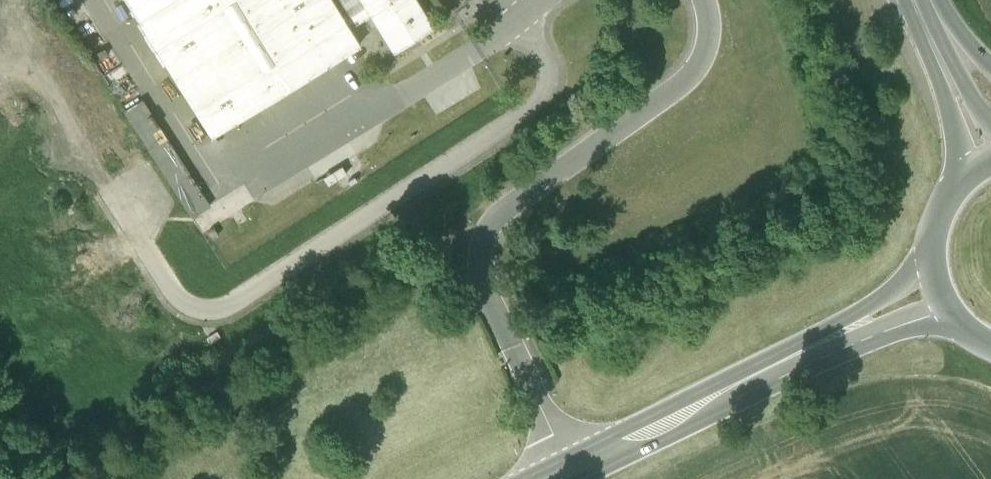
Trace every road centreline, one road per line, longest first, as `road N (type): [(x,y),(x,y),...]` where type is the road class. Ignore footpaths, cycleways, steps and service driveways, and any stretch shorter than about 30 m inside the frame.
road 1 (secondary): [(937,293),(552,478)]
road 2 (primary): [(905,0),(953,124),(951,192)]
road 3 (primary): [(990,120),(930,0)]

